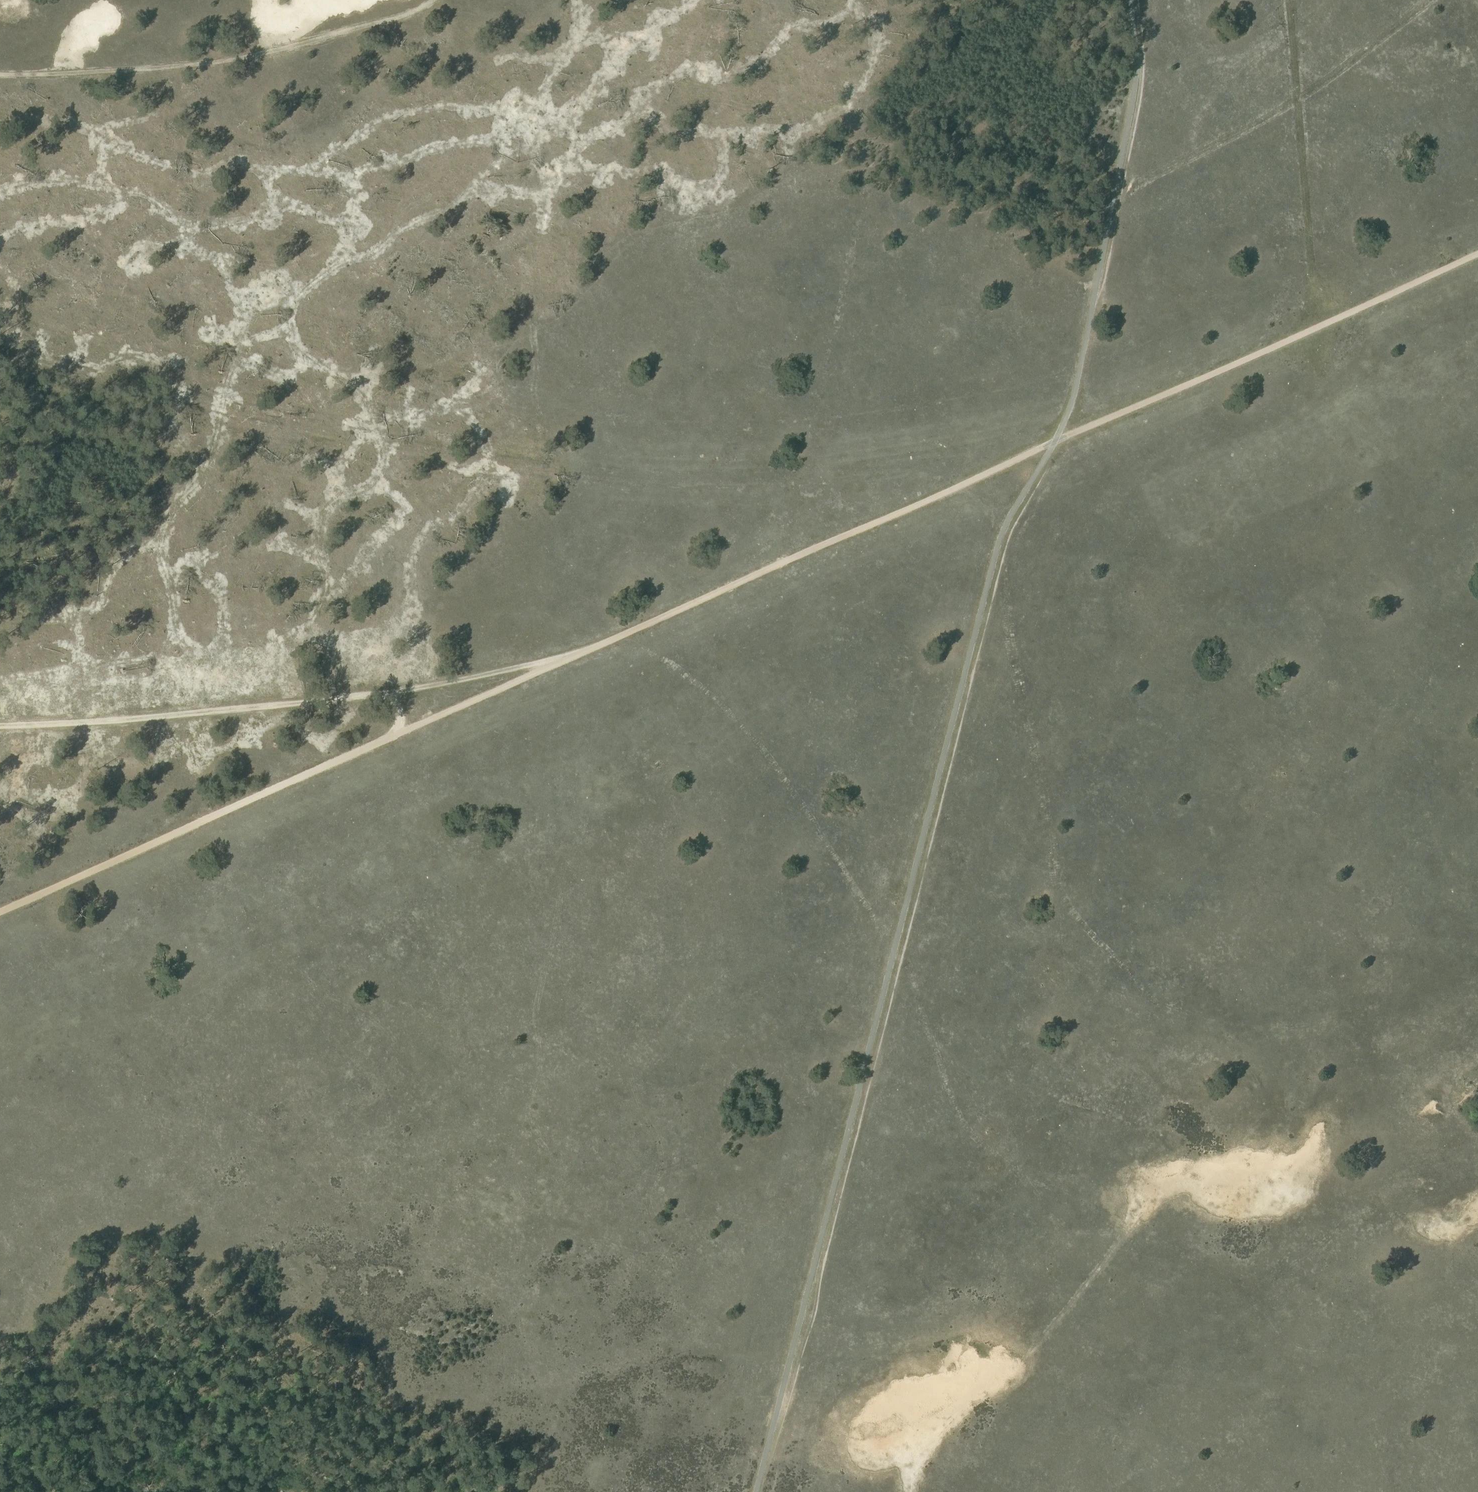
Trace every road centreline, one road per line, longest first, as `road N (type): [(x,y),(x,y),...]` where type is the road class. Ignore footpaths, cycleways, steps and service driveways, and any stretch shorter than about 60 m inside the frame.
road 1 (track): [(0,725),(420,689),(580,654)]
road 2 (track): [(0,69),(206,56),(419,0)]

